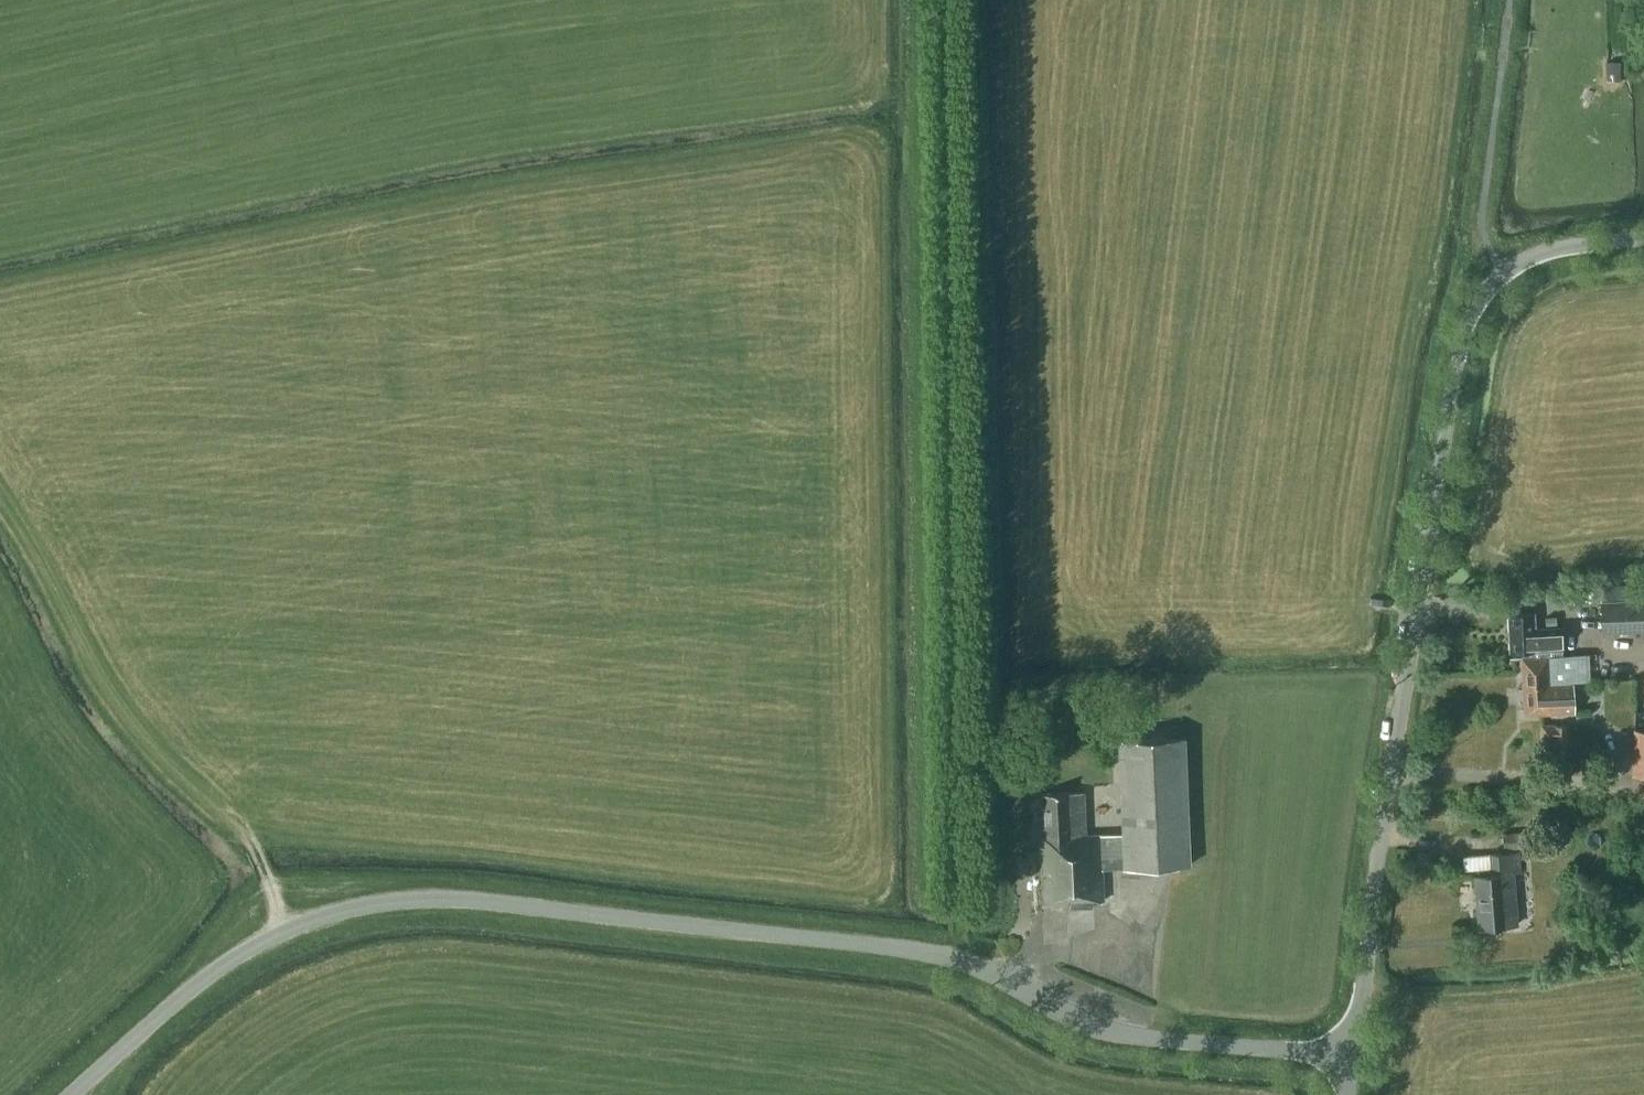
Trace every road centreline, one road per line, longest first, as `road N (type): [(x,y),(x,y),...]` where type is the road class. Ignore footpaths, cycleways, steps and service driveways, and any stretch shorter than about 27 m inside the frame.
road 1 (unclassified): [(1354,1054),(1127,1035),(1044,1003),(986,969),(930,953),(417,898),(321,916),(245,950),(71,1094)]
road 2 (unclassified): [(1354,1054),(1416,608),(1464,336),(1504,272),(1573,245),(1643,238)]
road 3 (track): [(284,930),(262,860),(125,719),(0,495)]

